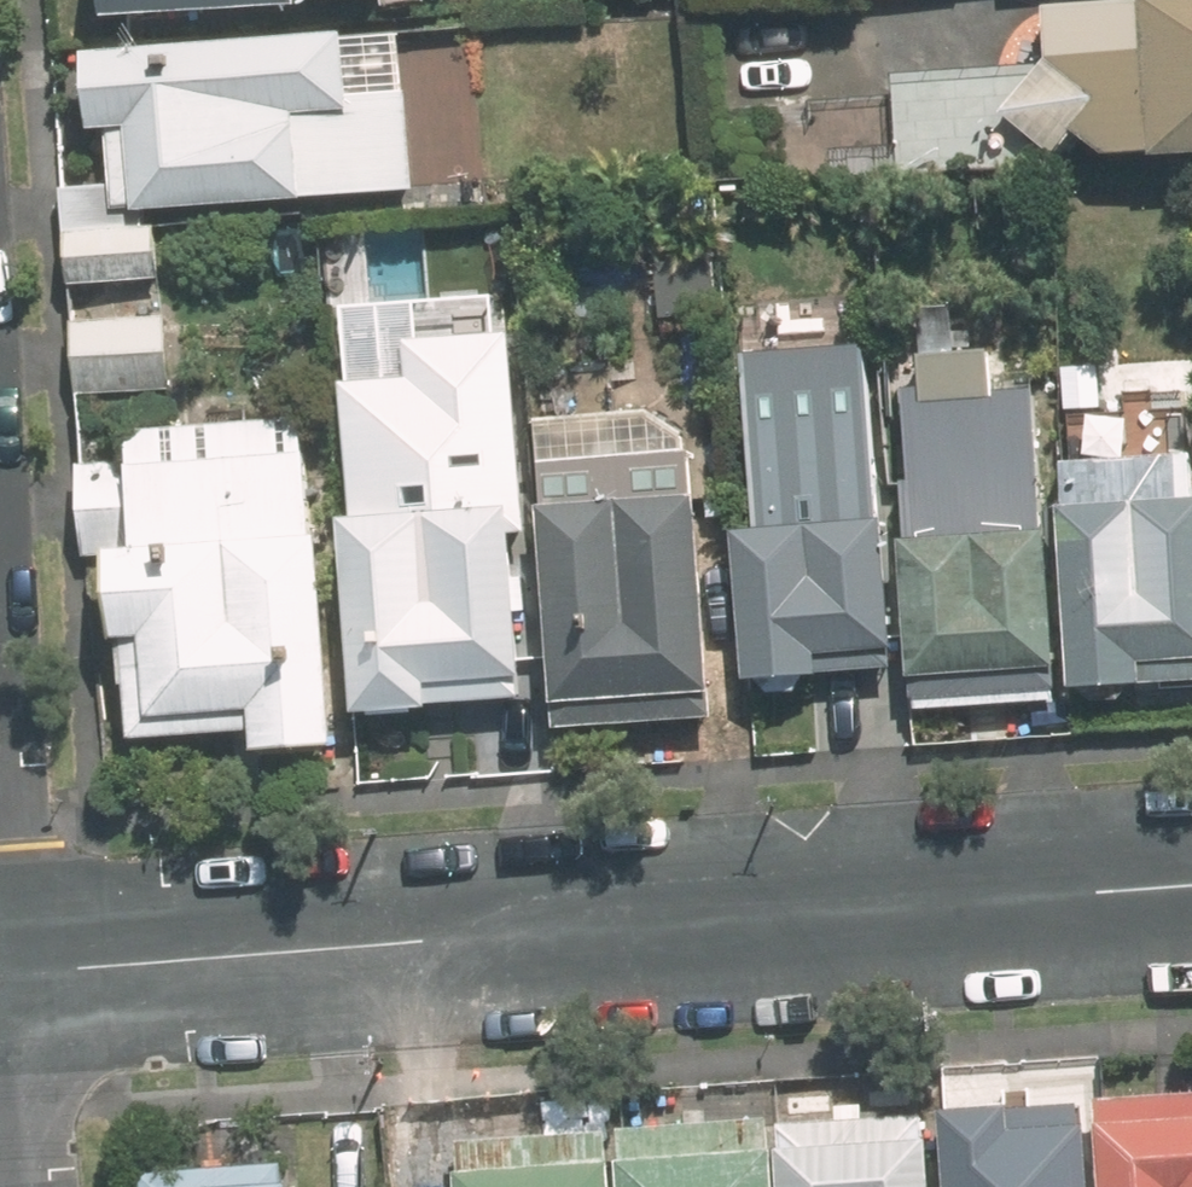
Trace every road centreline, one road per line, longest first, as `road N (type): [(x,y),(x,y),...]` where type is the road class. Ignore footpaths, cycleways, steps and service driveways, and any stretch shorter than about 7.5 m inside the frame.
road 1 (residential): [(0,972),(1191,887)]

